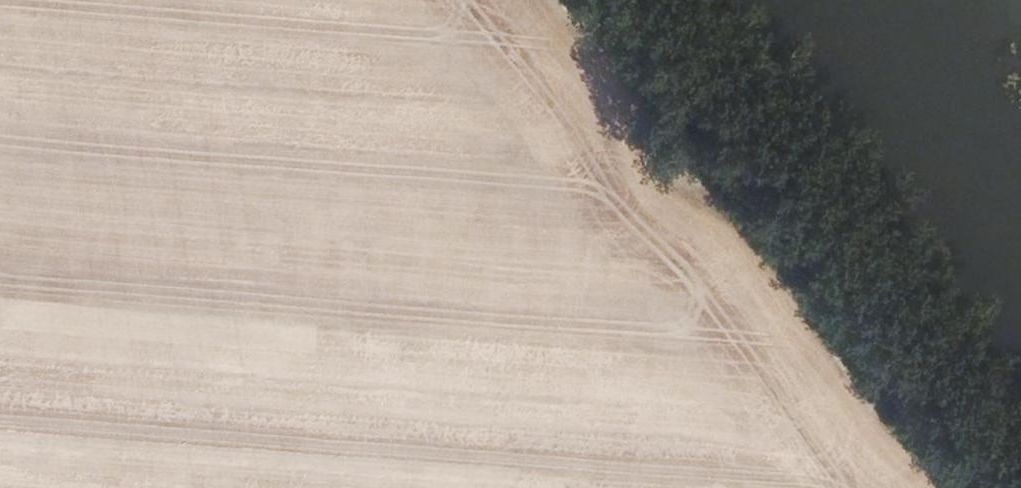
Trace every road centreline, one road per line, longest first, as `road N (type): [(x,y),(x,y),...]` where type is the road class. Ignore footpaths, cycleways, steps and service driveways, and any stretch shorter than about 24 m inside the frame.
road 1 (track): [(622,0),(698,80),(1003,487)]

